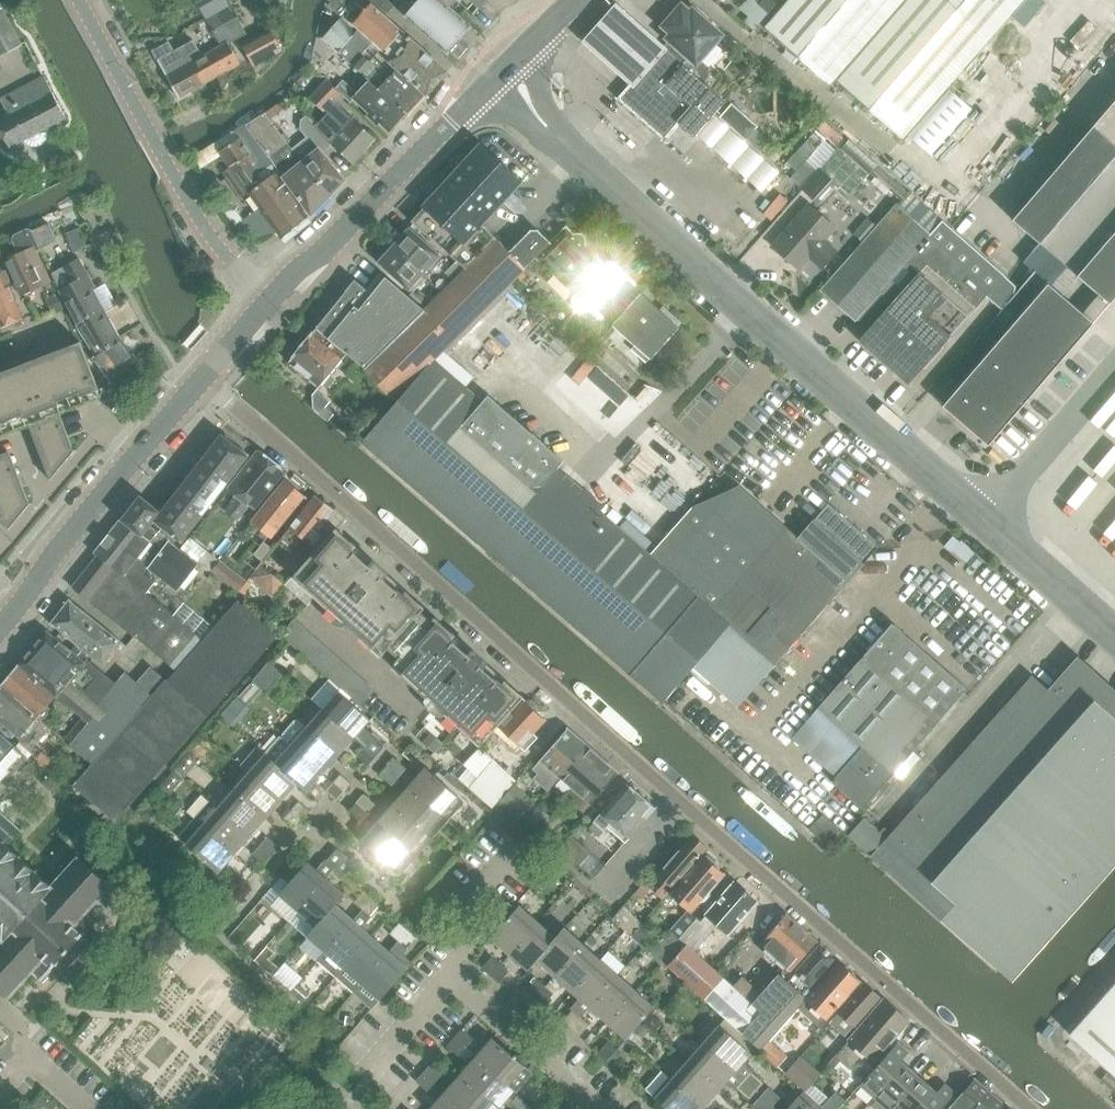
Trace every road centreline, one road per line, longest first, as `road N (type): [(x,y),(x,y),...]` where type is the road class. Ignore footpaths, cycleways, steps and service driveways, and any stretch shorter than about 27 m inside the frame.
road 1 (residential): [(205,381),(1026,1108)]
road 2 (tertiary): [(982,516),(549,132),(503,75)]
road 3 (tertiary): [(270,304),(211,237),(82,0)]
road 4 (secondary): [(270,304),(503,75)]
road 5 (secondary): [(10,622),(205,381)]
road 6 (unclassified): [(982,516),(1114,362)]
road 7 (residential): [(597,1096),(455,976)]
road 8 (tertiary): [(1114,635),(982,516)]
road 9 (residential): [(455,976),(458,954),(449,935),(517,850)]
road 10 (residential): [(371,1067),(455,976)]

